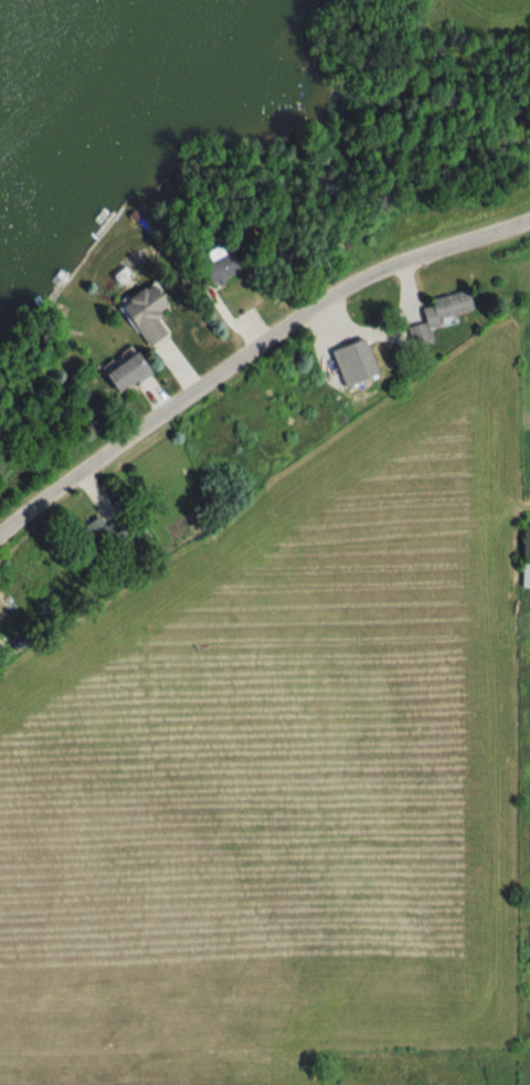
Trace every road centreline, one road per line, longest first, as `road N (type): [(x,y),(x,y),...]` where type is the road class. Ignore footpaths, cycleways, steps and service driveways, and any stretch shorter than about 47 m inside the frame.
road 1 (residential): [(0,540),(348,286),(529,221)]

